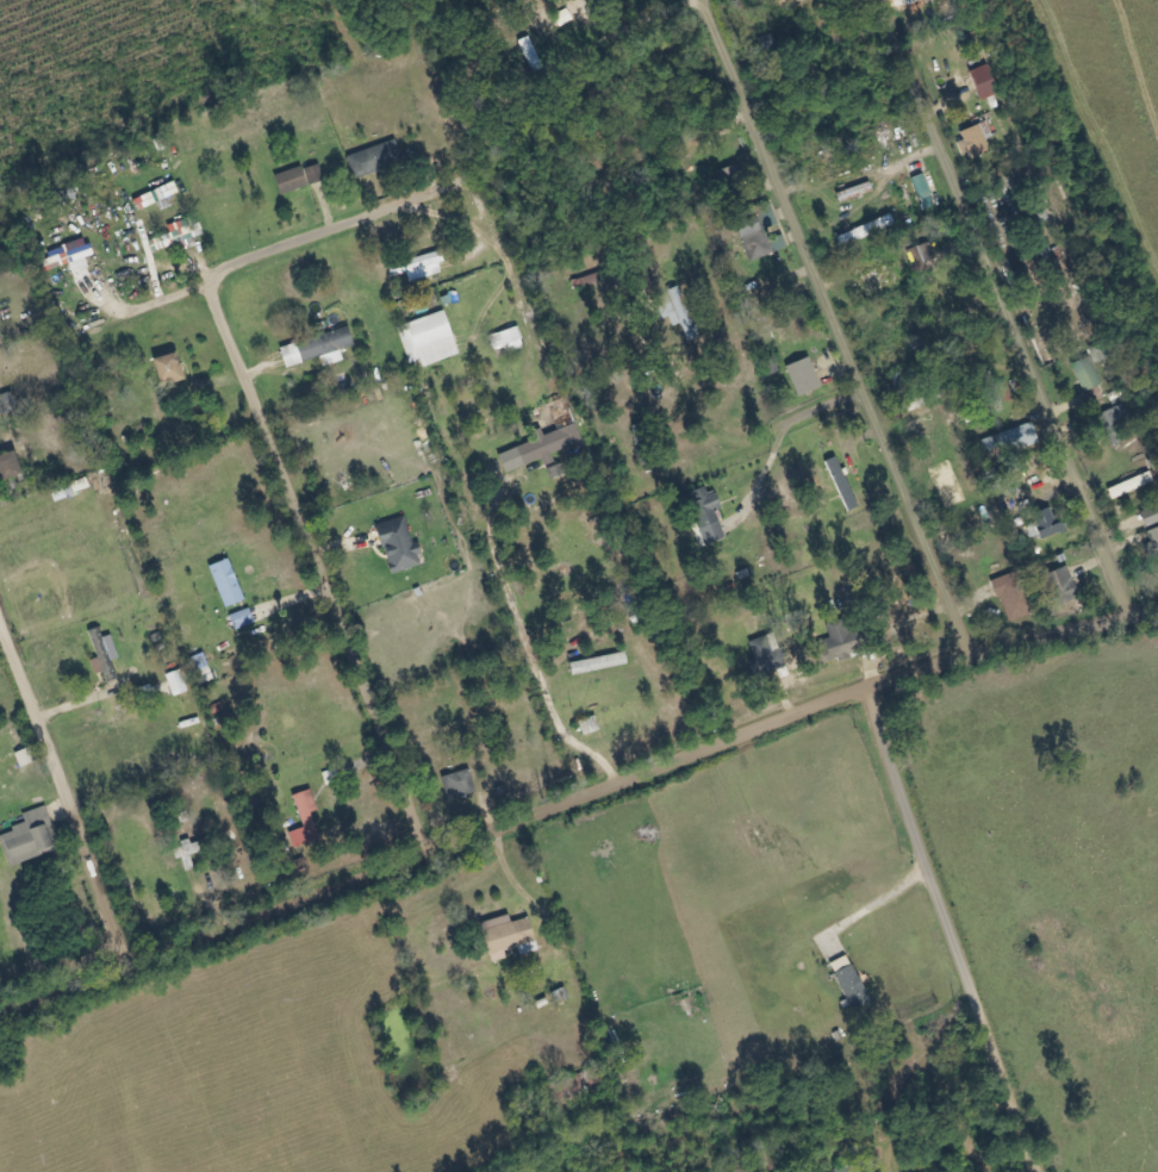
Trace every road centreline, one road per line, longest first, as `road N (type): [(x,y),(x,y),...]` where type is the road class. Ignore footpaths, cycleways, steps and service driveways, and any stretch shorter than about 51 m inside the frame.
road 1 (residential): [(0,1012),(867,687),(967,653),(1157,605)]
road 2 (residential): [(425,854),(218,322),(212,282),(264,249),(452,187)]
road 3 (residential): [(967,653),(735,96),(704,0)]
road 4 (residential): [(877,0),(1126,612)]
road 5 (residential): [(1038,1171),(867,687)]
road 6 (residential): [(127,965),(0,633)]

